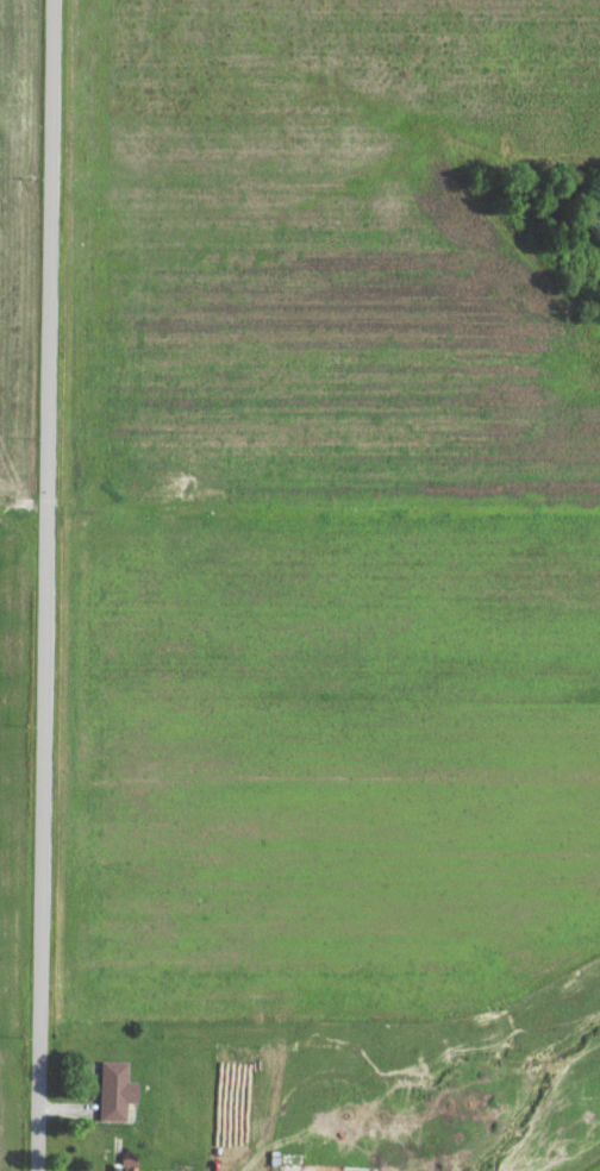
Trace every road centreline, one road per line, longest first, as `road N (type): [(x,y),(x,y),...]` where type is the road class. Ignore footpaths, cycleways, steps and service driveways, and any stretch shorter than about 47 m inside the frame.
road 1 (residential): [(37,1170),(52,0)]

